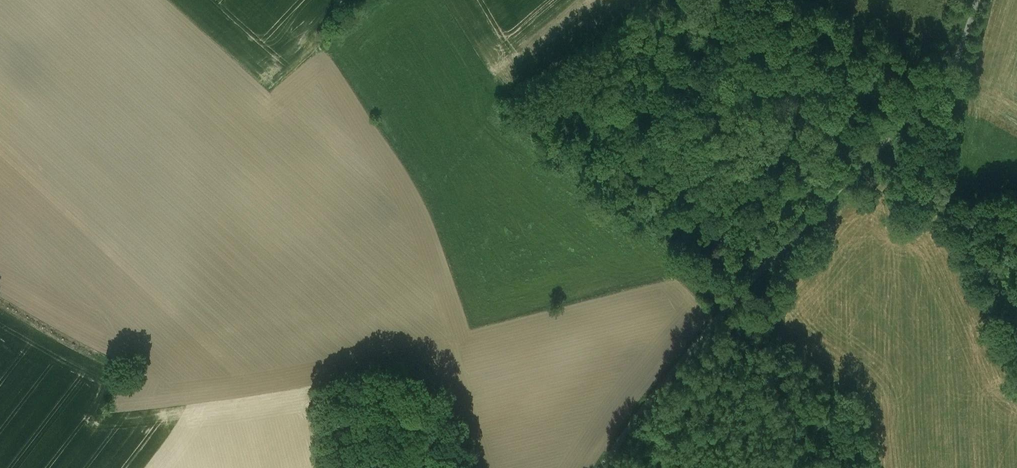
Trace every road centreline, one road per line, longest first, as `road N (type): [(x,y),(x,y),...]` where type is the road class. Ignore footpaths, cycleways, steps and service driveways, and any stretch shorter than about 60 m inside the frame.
road 1 (unclassified): [(979,0),(955,71),(739,291),(602,467)]

